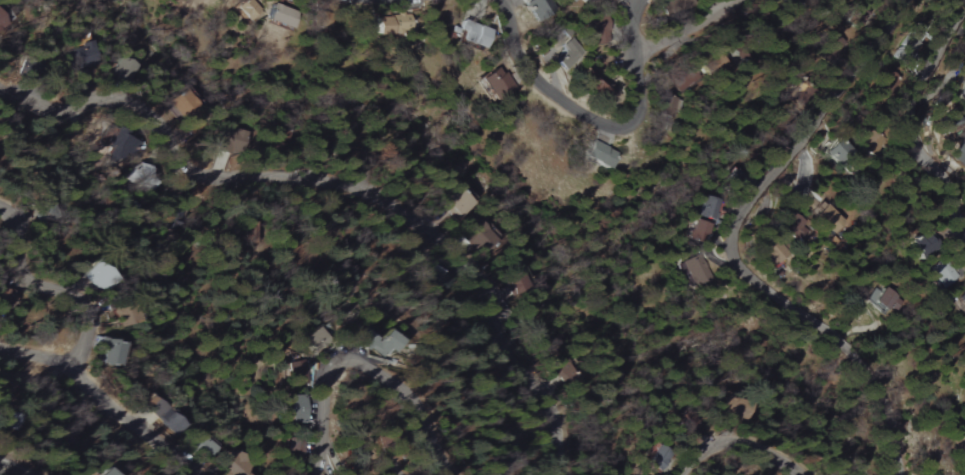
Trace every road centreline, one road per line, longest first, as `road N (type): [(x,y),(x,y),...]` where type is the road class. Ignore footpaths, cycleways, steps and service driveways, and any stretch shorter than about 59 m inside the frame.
road 1 (residential): [(0,83),(72,114),(121,96),(210,172),(330,178),(424,221),(514,332),(561,409),(569,474)]
road 2 (residential): [(896,474),(890,410),(839,336),(746,280),(726,256),(740,208),(895,0)]
road 3 (residential): [(0,207),(17,247),(45,279),(84,281),(102,298),(110,324),(77,355),(97,399),(204,474)]
road 4 (residential): [(506,0),(529,68),(566,104),(621,130),(642,118),(649,92),(632,8)]
road 5 (residential): [(311,474),(328,388),(364,358),(426,403),(469,474)]
road 6 (residential): [(964,25),(929,89),(920,153),(953,188),(964,243)]
road 7 (residential): [(673,474),(704,445),(724,438),(802,474)]

